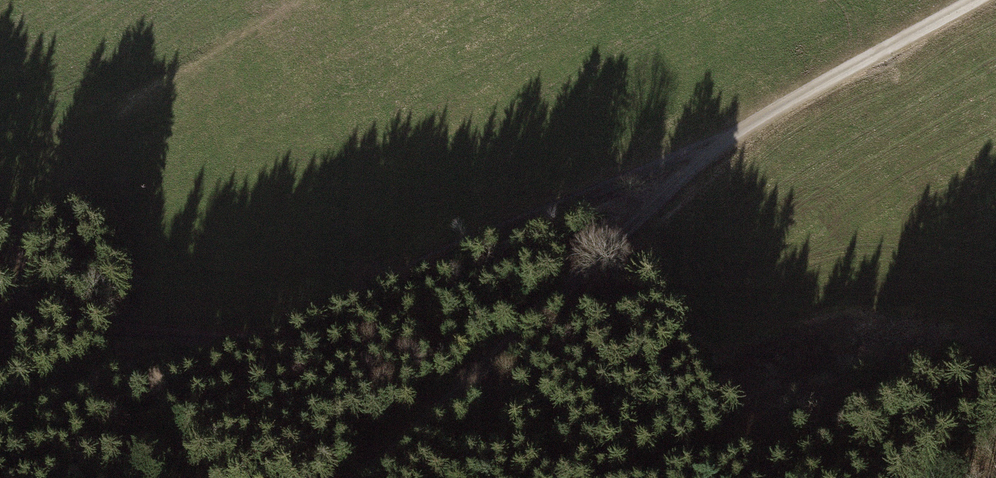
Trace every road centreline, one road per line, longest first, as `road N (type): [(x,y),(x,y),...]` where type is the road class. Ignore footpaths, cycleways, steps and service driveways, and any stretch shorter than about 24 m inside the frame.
road 1 (track): [(977,0),(727,140),(414,438),(360,477)]
road 2 (track): [(727,140),(308,320),(216,340)]
road 3 (track): [(216,340),(90,324),(44,309),(17,287),(7,241)]
road 4 (track): [(0,417),(98,371),(216,340)]

